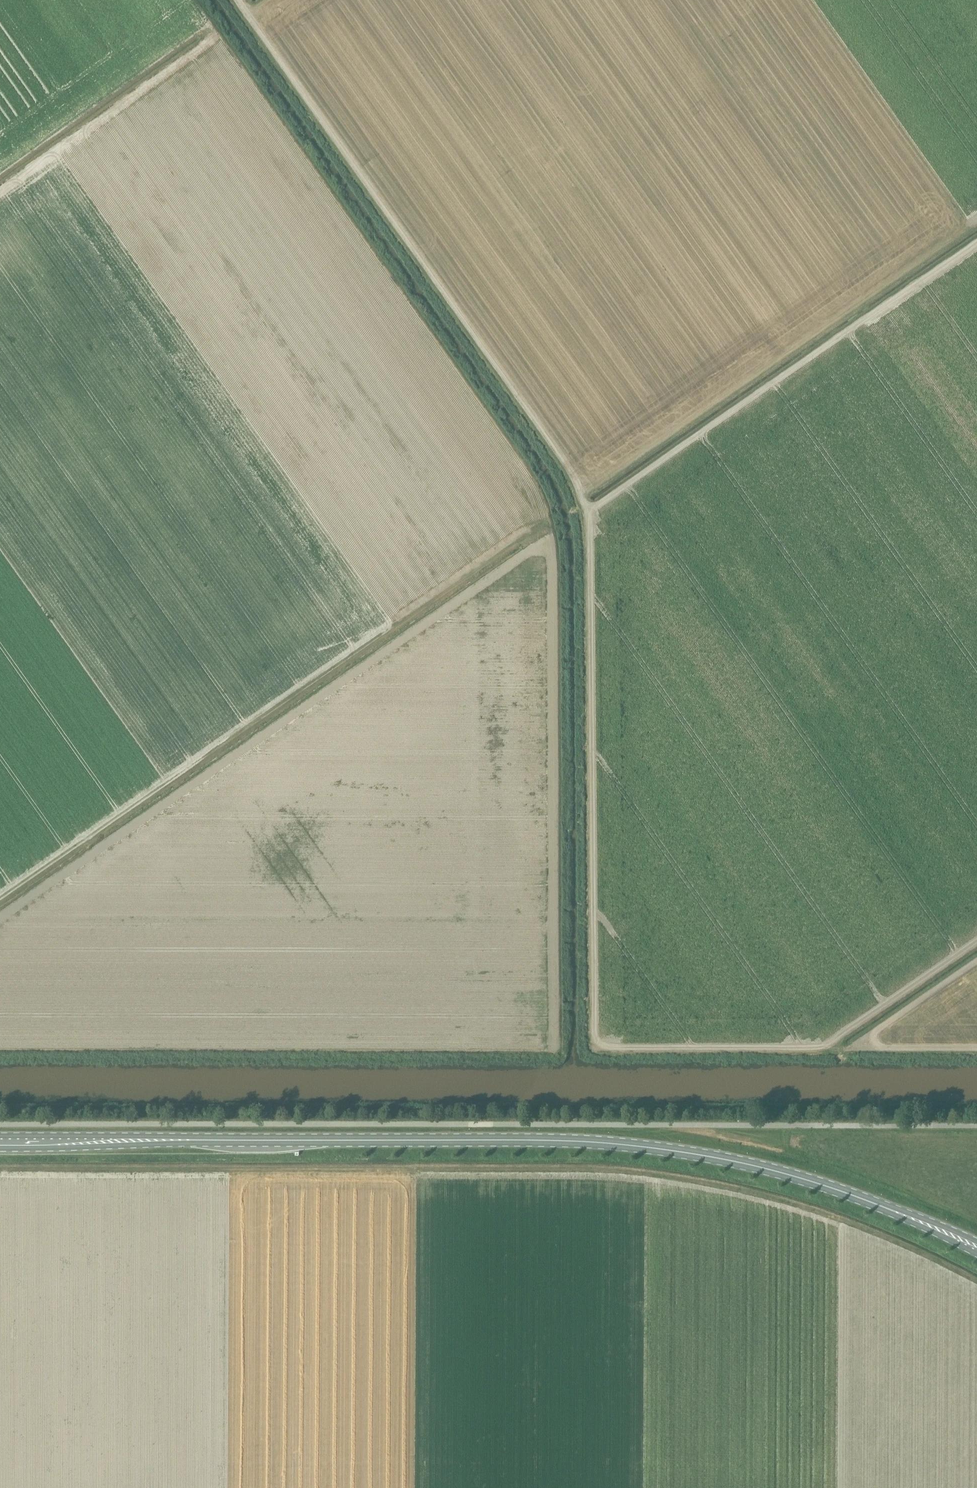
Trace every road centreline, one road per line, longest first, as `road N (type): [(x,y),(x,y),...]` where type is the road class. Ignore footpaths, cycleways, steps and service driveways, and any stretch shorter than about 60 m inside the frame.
road 1 (secondary): [(895,1211),(764,1168),(635,1145),(209,1140)]
road 2 (secondary): [(0,1148),(209,1140)]
road 3 (secondary): [(209,1140),(0,1136)]

